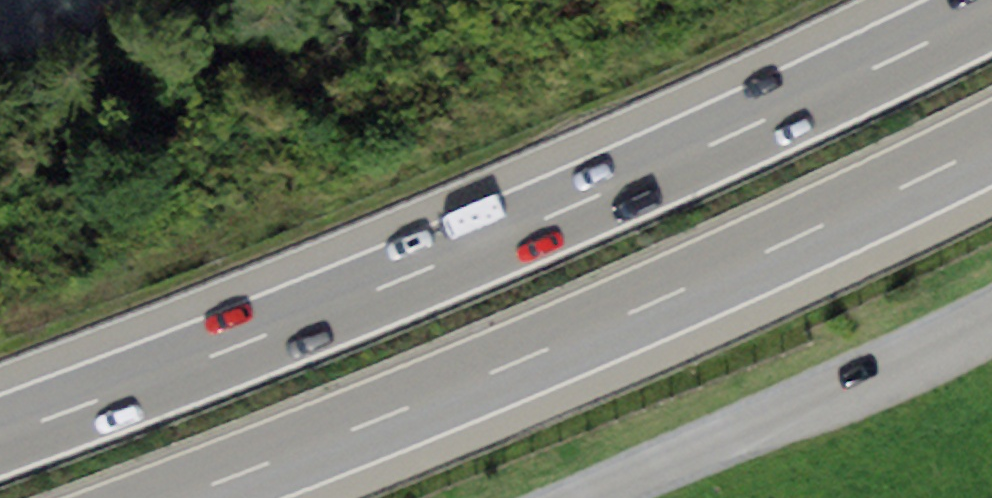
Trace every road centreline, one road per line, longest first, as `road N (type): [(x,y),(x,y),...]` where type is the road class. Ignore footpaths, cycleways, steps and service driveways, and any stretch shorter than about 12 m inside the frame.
road 1 (motorway): [(991,11),(482,248),(0,438)]
road 2 (motorway): [(173,497),(518,362),(991,146)]

